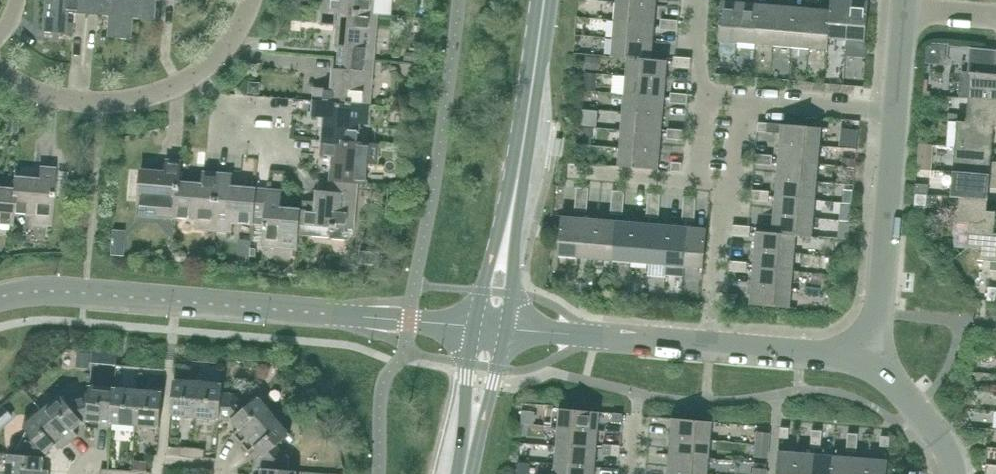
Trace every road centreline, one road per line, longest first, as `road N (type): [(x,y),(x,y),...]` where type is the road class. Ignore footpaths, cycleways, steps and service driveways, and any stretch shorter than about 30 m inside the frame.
road 1 (unclassified): [(0,296),(36,290),(472,326)]
road 2 (residential): [(569,171),(732,184),(740,104)]
road 3 (residential): [(874,337),(896,113)]
road 4 (tertiary): [(510,219),(544,0)]
road 5 (residential): [(0,72),(70,108),(99,108),(149,97),(198,74)]
road 6 (unclassified): [(712,344),(506,328)]
road 7 (residential): [(874,337),(848,350),(802,353),(712,344)]
road 8 (residential): [(959,473),(874,337)]
road 9 (residential): [(896,113),(740,104)]
road 10 (residential): [(740,104),(708,93),(698,77),(705,0)]

